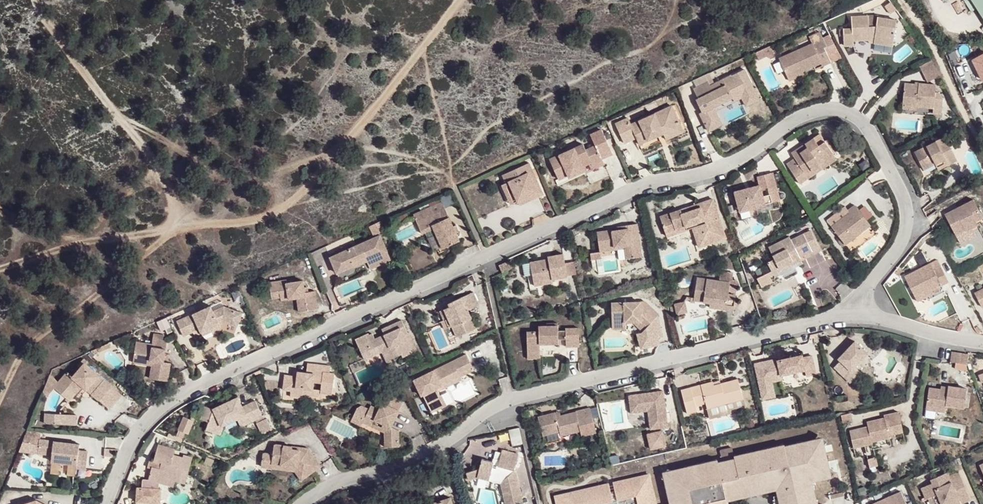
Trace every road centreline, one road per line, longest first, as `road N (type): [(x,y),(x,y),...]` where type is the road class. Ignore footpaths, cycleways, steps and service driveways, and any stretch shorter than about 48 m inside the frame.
road 1 (residential): [(853,308),(905,235),(908,216),(864,123),(816,110),(712,173),(653,179),(215,375),(154,410),(111,503)]
road 2 (residential): [(304,503),(420,461),(517,398),(853,308)]
road 3 (track): [(0,267),(199,219),(275,217),(456,0)]
road 4 (track): [(0,409),(21,354),(189,221)]
road 5 (track): [(41,0),(189,221)]
road 6 (track): [(982,143),(896,0)]
road 7 (residential): [(853,308),(942,335),(982,338)]

